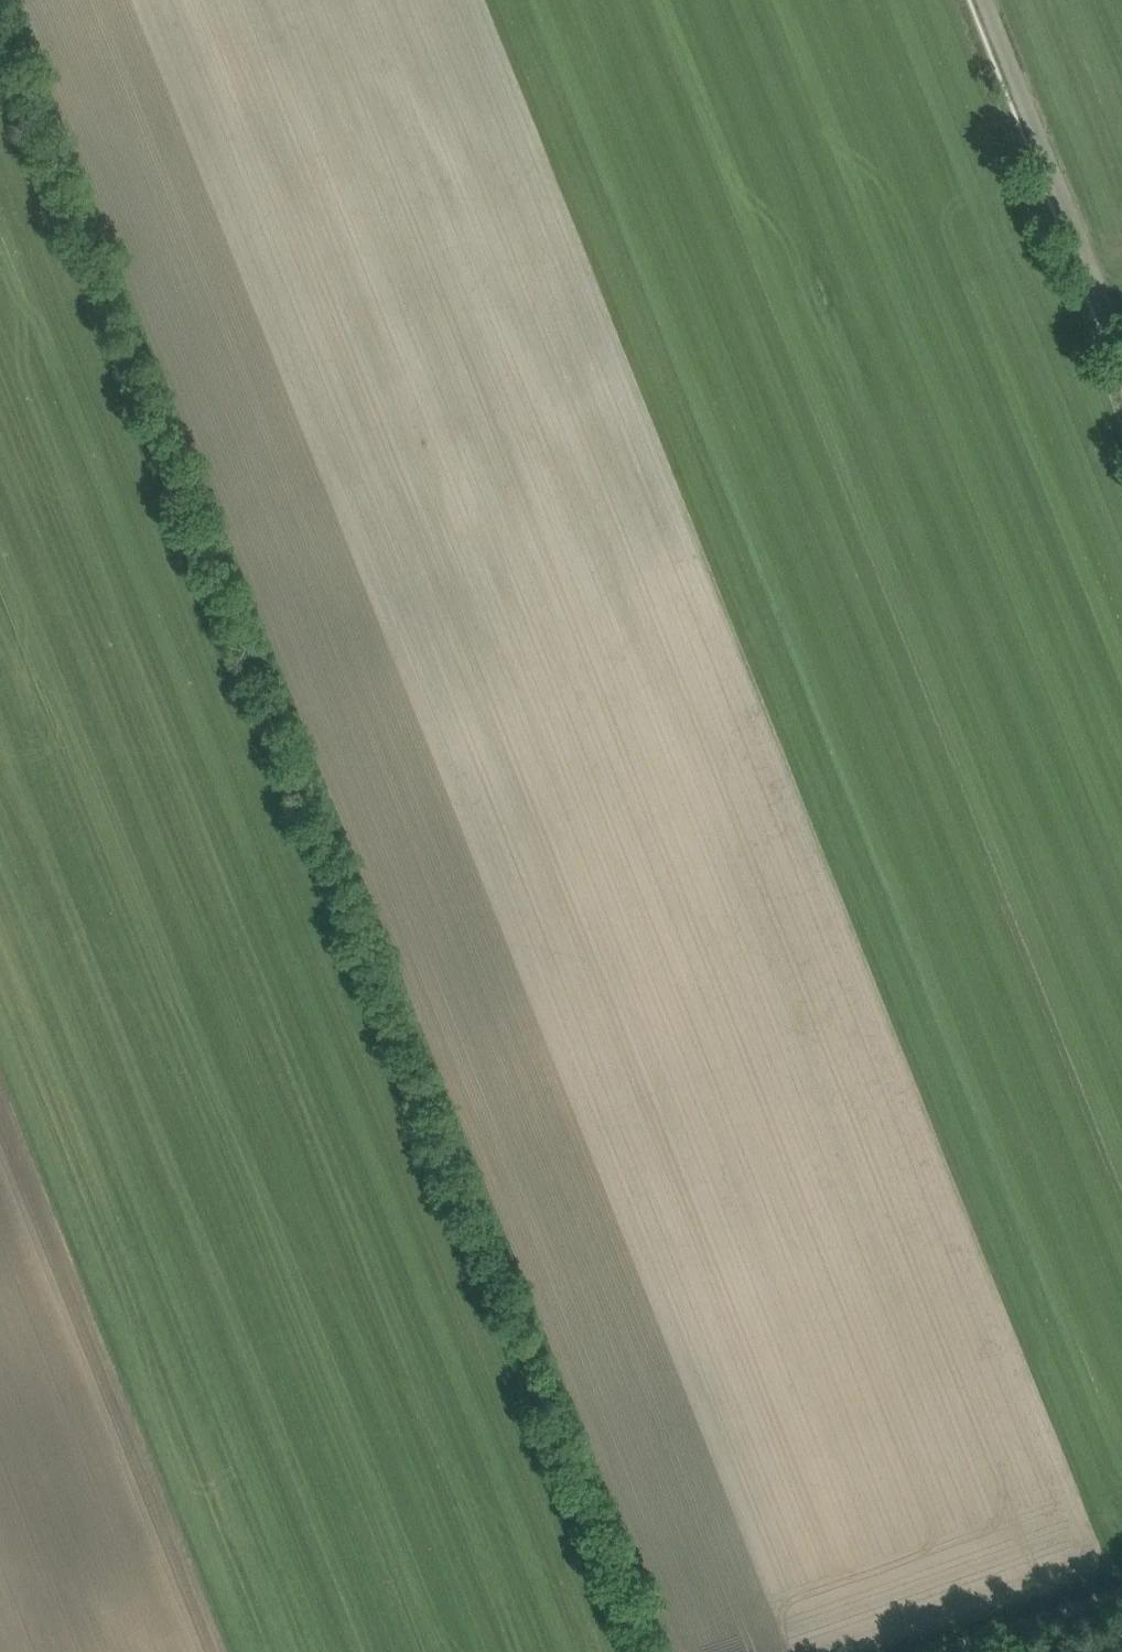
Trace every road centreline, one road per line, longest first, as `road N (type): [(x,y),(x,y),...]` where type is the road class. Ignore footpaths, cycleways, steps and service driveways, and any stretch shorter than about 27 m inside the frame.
road 1 (track): [(1121,378),(971,0)]
road 2 (track): [(941,1651),(1121,1589)]

